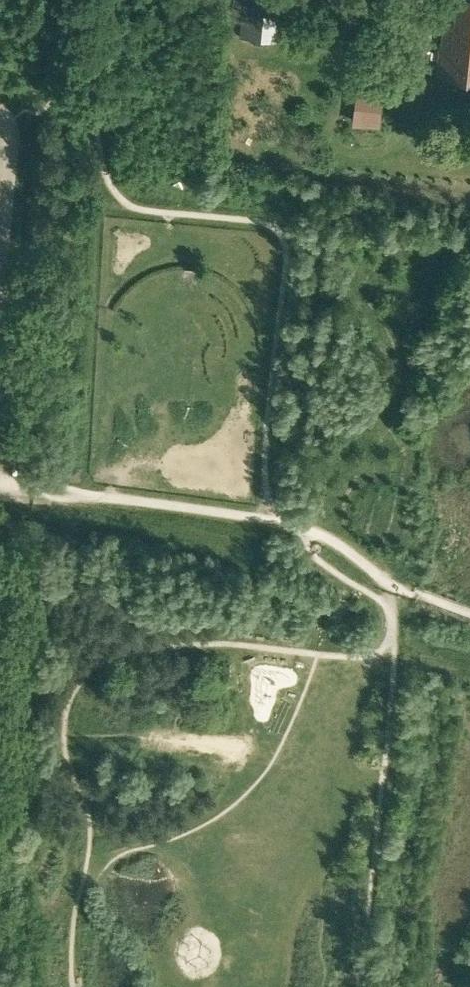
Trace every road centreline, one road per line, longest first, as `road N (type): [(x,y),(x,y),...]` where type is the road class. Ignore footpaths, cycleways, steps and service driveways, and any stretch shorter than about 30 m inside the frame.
road 1 (residential): [(0,238),(9,140),(0,119)]

